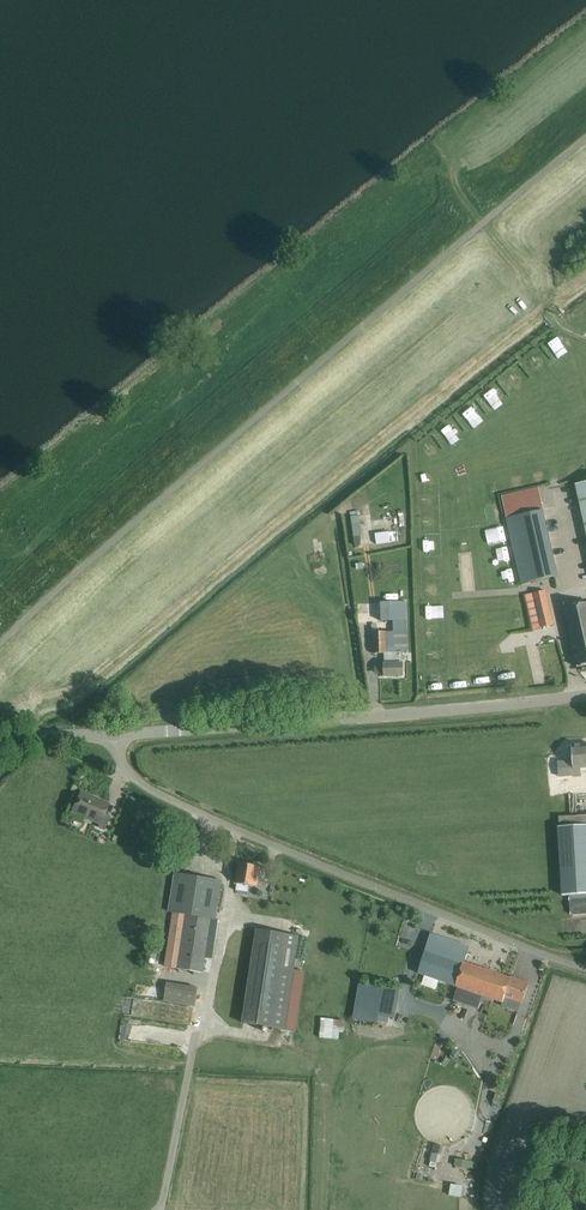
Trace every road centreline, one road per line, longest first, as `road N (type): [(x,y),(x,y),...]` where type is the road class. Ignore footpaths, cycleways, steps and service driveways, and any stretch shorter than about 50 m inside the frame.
road 1 (track): [(36,736),(31,707),(77,692),(585,273)]
road 2 (unclassified): [(585,967),(148,789),(119,758),(112,733)]
road 3 (tertiary): [(112,733),(585,695)]

